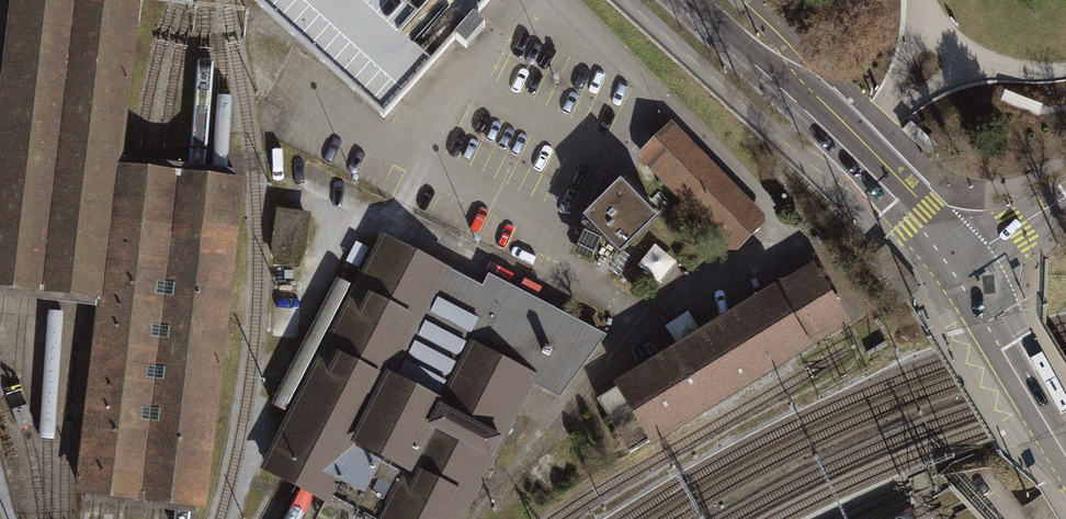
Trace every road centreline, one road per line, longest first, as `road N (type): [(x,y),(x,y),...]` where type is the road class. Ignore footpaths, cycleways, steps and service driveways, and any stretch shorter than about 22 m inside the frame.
road 1 (primary): [(681,0),(918,217),(959,265)]
road 2 (primary): [(959,265),(1065,455)]
road 3 (tertiary): [(959,265),(1065,198)]

